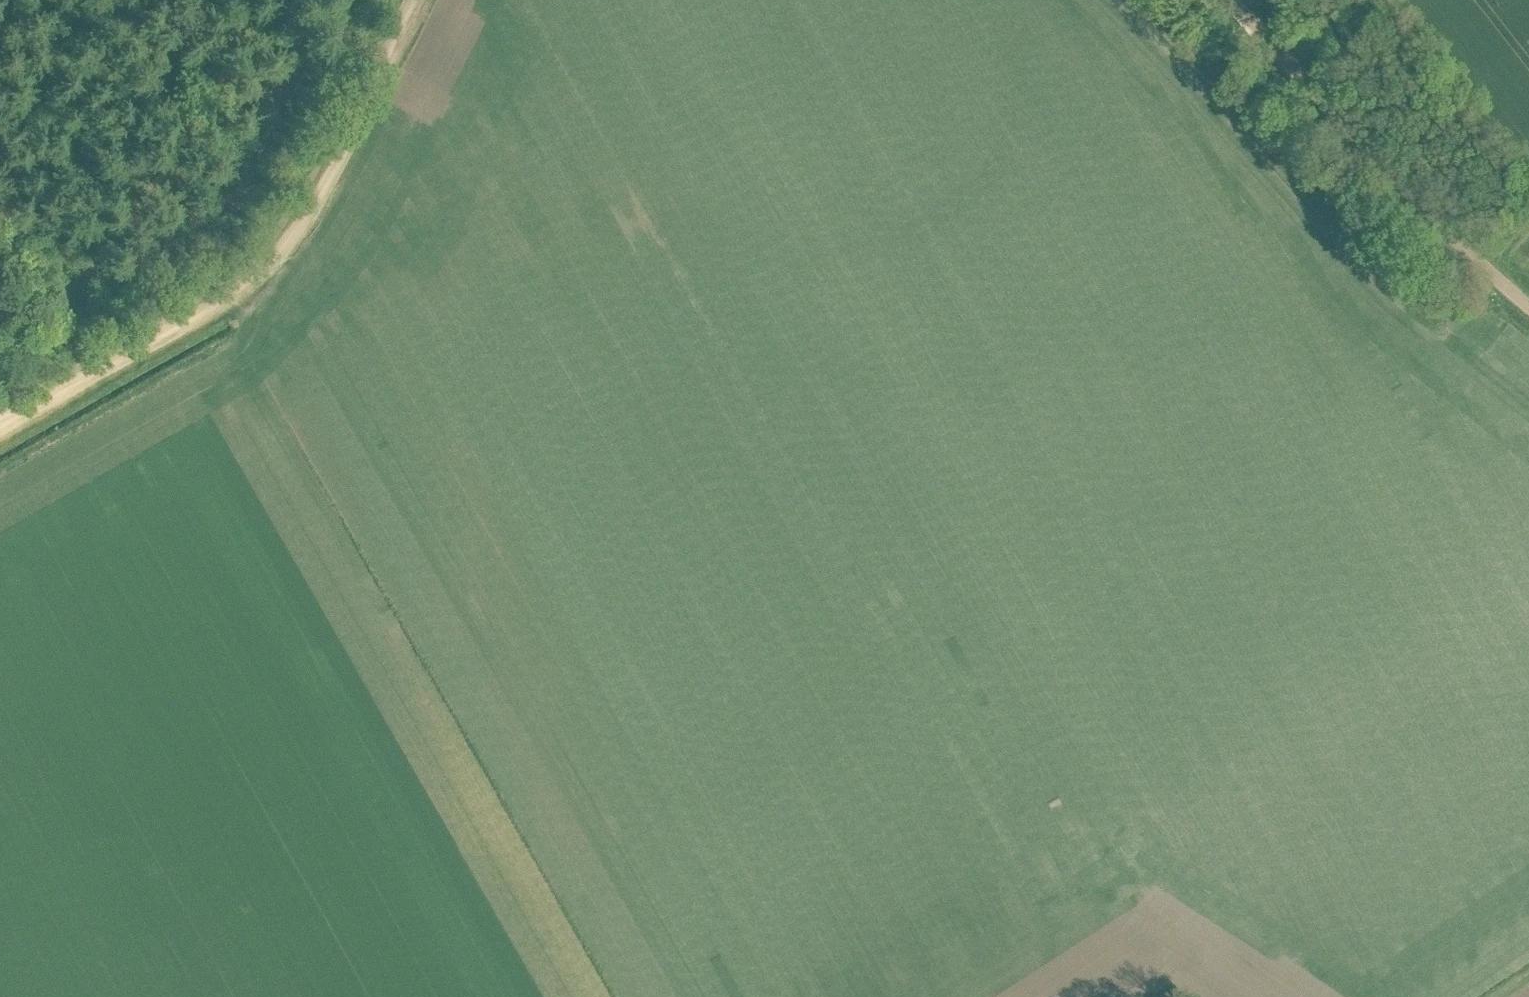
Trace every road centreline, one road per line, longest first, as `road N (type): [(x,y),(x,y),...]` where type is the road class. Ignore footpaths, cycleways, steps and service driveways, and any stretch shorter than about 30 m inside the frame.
road 1 (track): [(427,0),(342,163),(275,262),(234,299),(0,430)]
road 2 (unclassified): [(1528,302),(1233,0)]

